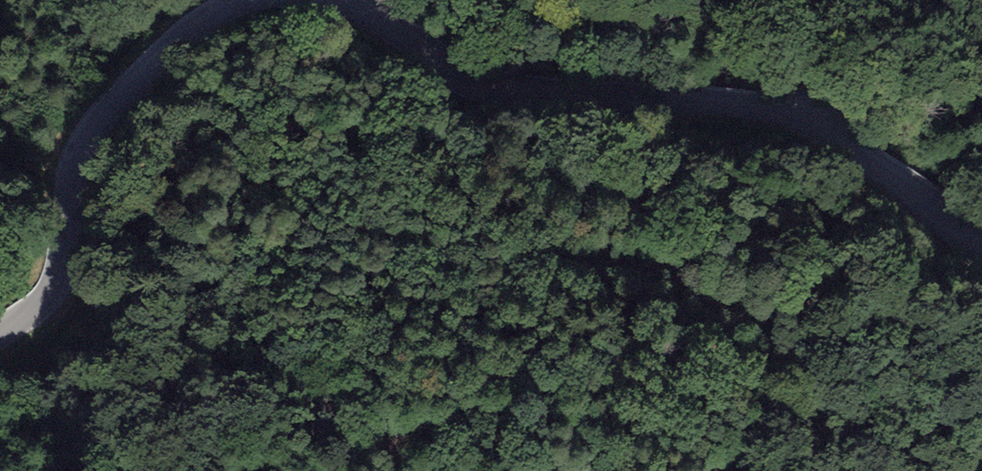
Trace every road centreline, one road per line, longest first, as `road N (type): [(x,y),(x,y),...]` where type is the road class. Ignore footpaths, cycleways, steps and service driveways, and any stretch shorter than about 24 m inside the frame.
road 1 (track): [(411,470),(394,462),(394,438),(430,420),(461,417),(571,426),(656,442),(714,465),(730,451),(595,279),(541,252),(412,212),(388,195),(290,78),(247,64),(132,88)]
road 2 (tertiary): [(346,0),(456,75),(503,90),(774,110),(802,120),(981,239)]
road 3 (tertiary): [(0,328),(52,280),(72,177),(96,128),(210,17),(248,0)]

